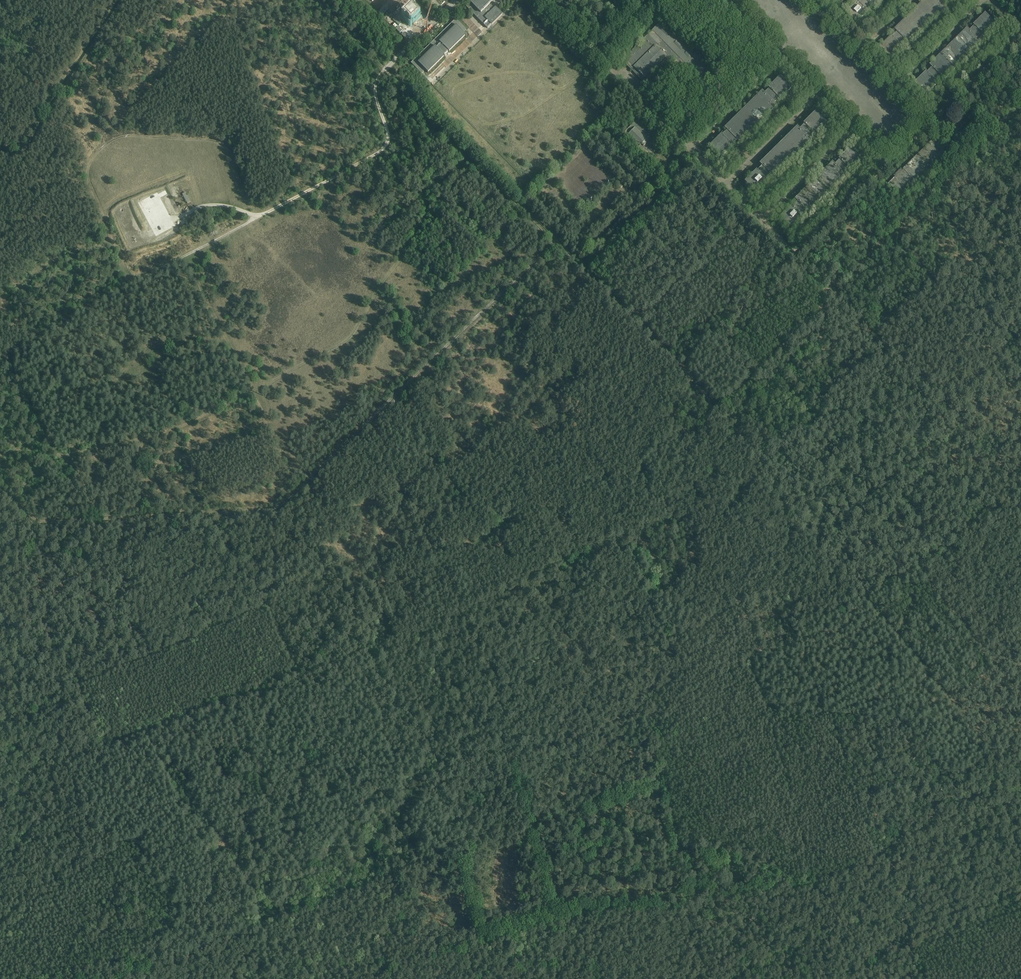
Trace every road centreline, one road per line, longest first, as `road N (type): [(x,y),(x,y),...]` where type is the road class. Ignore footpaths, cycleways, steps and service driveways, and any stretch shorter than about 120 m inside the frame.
road 1 (track): [(386,70),(551,244),(278,507),(42,522),(0,488)]
road 2 (track): [(10,351),(61,455),(186,425),(272,382),(351,338),(426,220),(419,160),(388,142)]
road 3 (track): [(0,356),(133,283),(89,179),(88,165),(108,143),(130,135),(222,144),(248,212)]
road 4 (track): [(227,518),(278,514),(559,247)]
road 5 (track): [(0,495),(39,527),(227,518)]
road 6 (track): [(228,340),(86,350),(0,322)]
road 7 (track): [(0,156),(30,152),(124,0)]
road 8 (track): [(188,254),(254,390)]
road 9 (track): [(1020,911),(894,950)]

